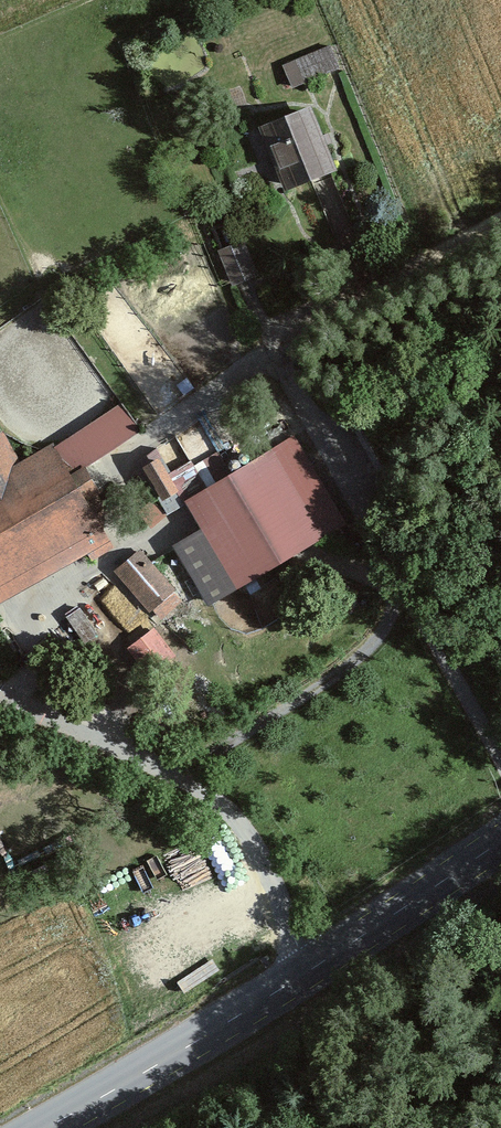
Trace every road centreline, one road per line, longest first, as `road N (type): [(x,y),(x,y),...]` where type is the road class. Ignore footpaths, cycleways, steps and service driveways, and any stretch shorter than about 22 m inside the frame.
road 1 (residential): [(407,594),(279,344),(441,252)]
road 2 (unclassified): [(407,594),(367,647),(174,780)]
road 3 (secondary): [(45,1127),(301,976)]
road 4 (residential): [(301,976),(292,932),(256,852),(213,800),(174,780)]
road 5 (secondary): [(301,976),(500,840)]
road 6 (residential): [(500,766),(407,594)]
road 7 (residential): [(174,780),(0,693)]

